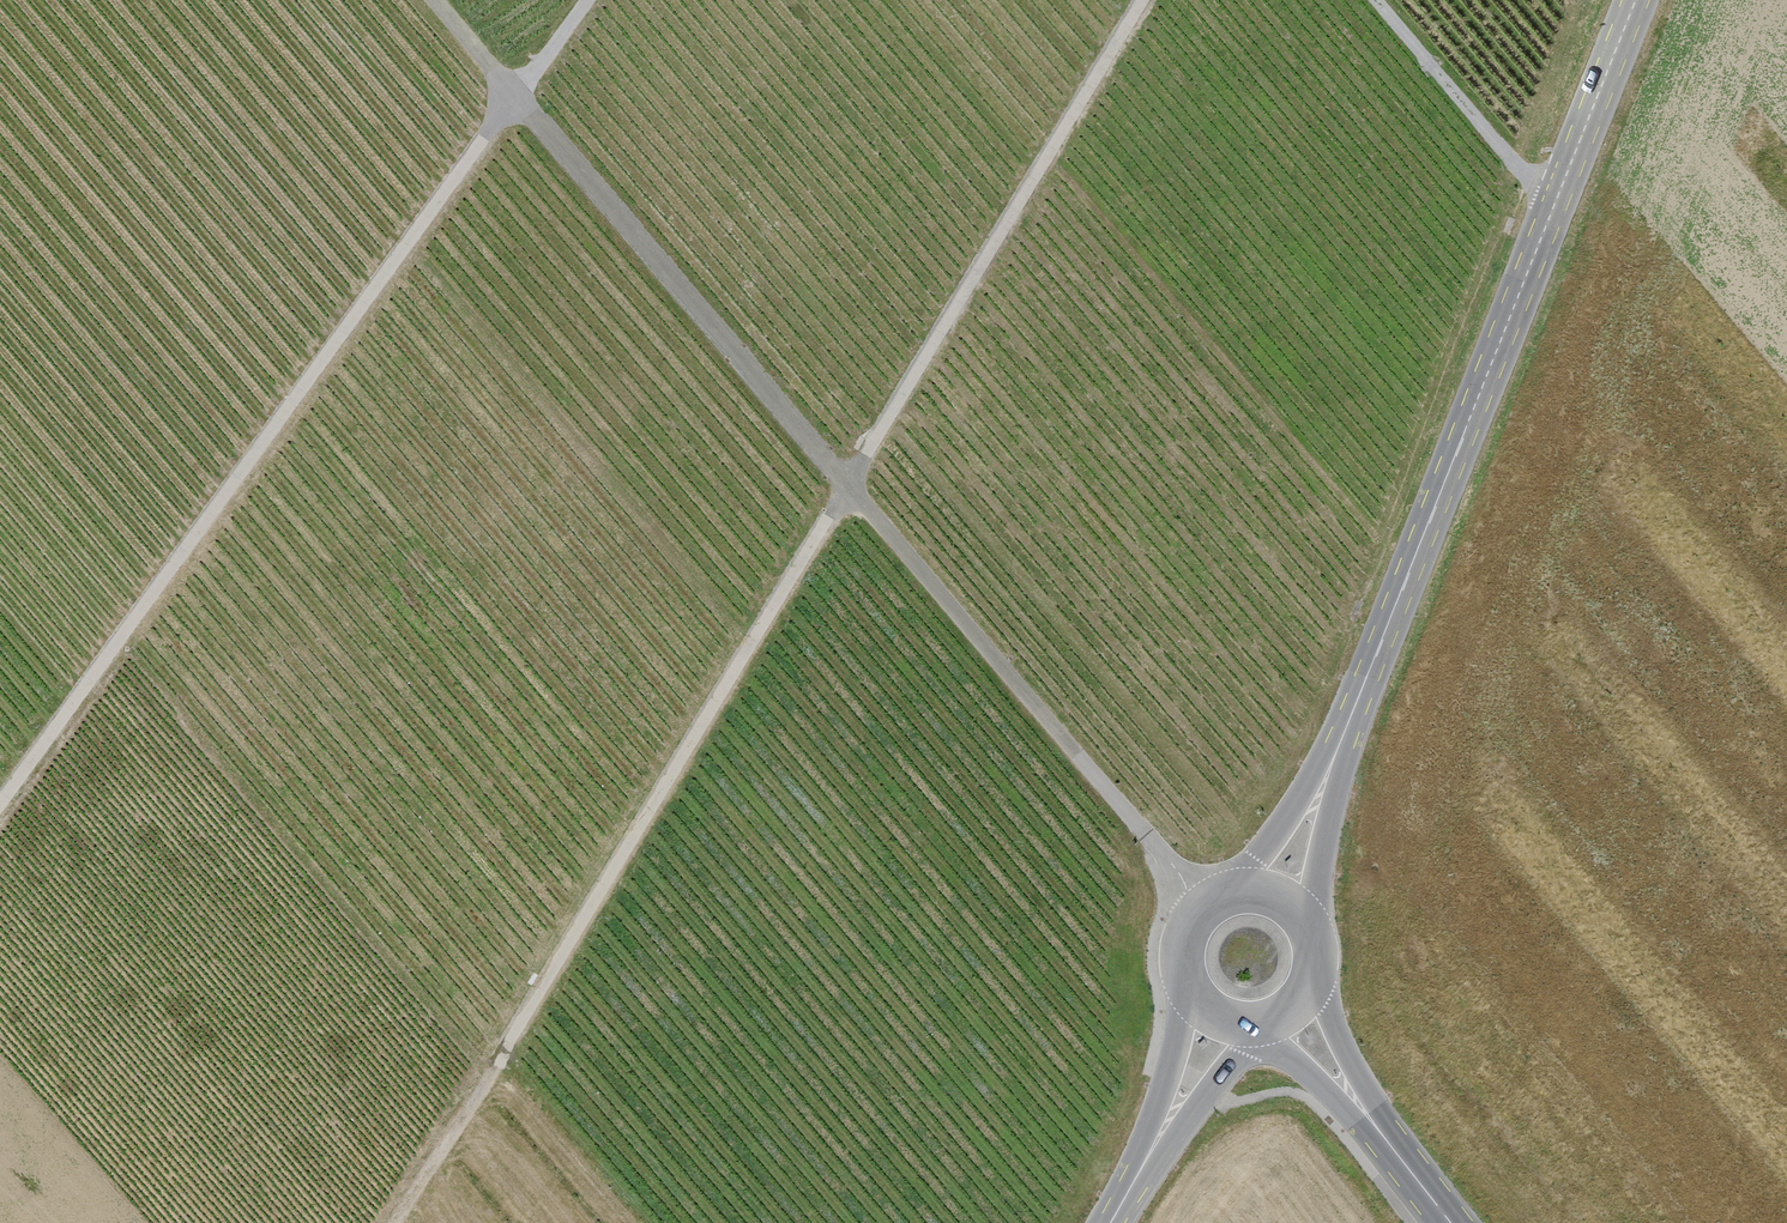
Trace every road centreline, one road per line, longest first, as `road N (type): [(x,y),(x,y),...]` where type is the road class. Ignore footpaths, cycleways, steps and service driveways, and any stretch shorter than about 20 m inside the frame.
road 1 (track): [(391,1222),(1143,0)]
road 2 (track): [(433,0),(1202,908)]
road 3 (track): [(0,804),(587,0)]
road 4 (secondary): [(1279,895),(1636,0)]
road 5 (track): [(1378,0),(1554,207)]
road 6 (tertiary): [(1451,1222),(1290,1012)]
road 7 (secondary): [(1220,1018),(1111,1222)]
road 8 (secondary): [(1279,895),(1239,890),(1218,896),(1188,927),(1186,980),(1220,1018)]
road 9 (secondary): [(1290,1012),(1314,981),(1316,941),(1279,895)]

